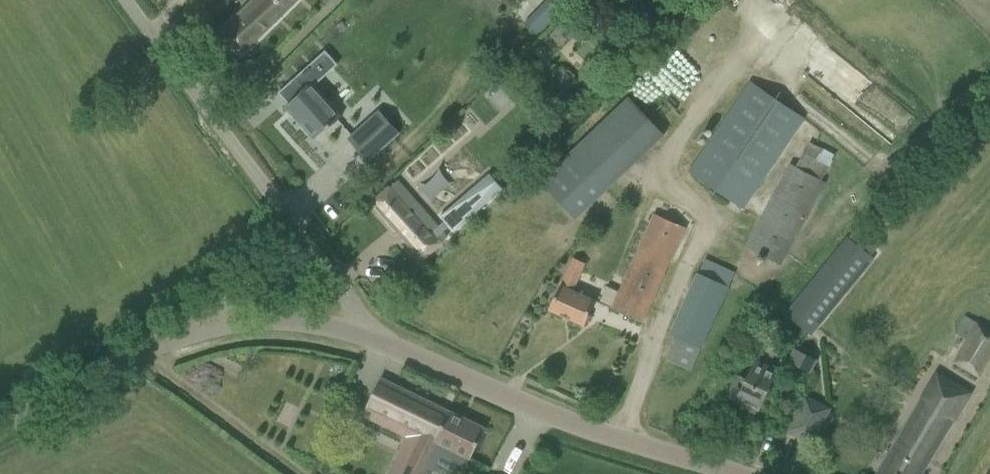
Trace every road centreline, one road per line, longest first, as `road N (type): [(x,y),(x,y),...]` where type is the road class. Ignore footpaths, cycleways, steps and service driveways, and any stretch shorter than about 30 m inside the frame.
road 1 (unclassified): [(765,473),(360,327)]
road 2 (track): [(989,62),(884,161),(746,58)]
road 3 (unclassified): [(284,221),(123,0)]
road 4 (unclassified): [(0,436),(211,325)]
road 5 (unclassified): [(211,325),(360,327)]
road 6 (unclassified): [(360,327),(284,221)]
road 7 (unclassified): [(211,325),(284,221)]

